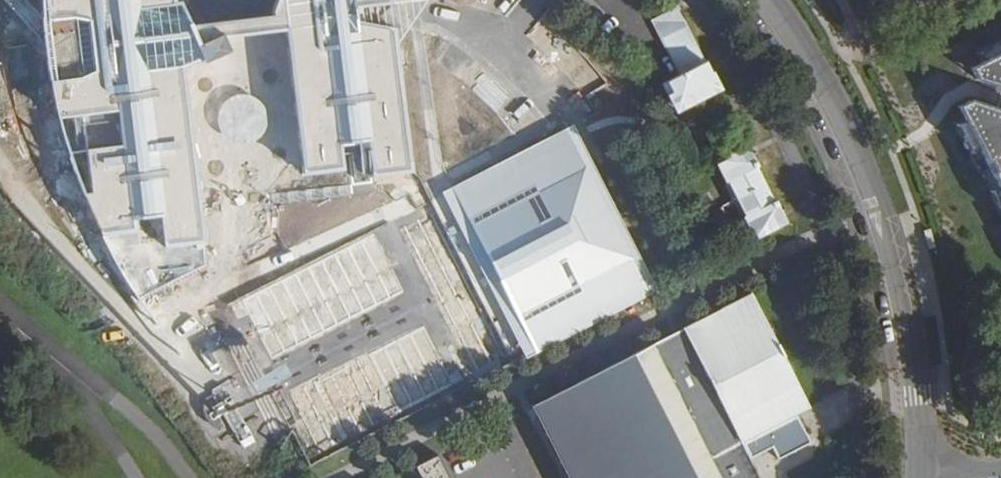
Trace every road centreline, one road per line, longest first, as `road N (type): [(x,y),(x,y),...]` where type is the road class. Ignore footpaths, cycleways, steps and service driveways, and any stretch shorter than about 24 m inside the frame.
road 1 (tertiary): [(767,0),(818,74),(880,204),(902,292),(918,477)]

